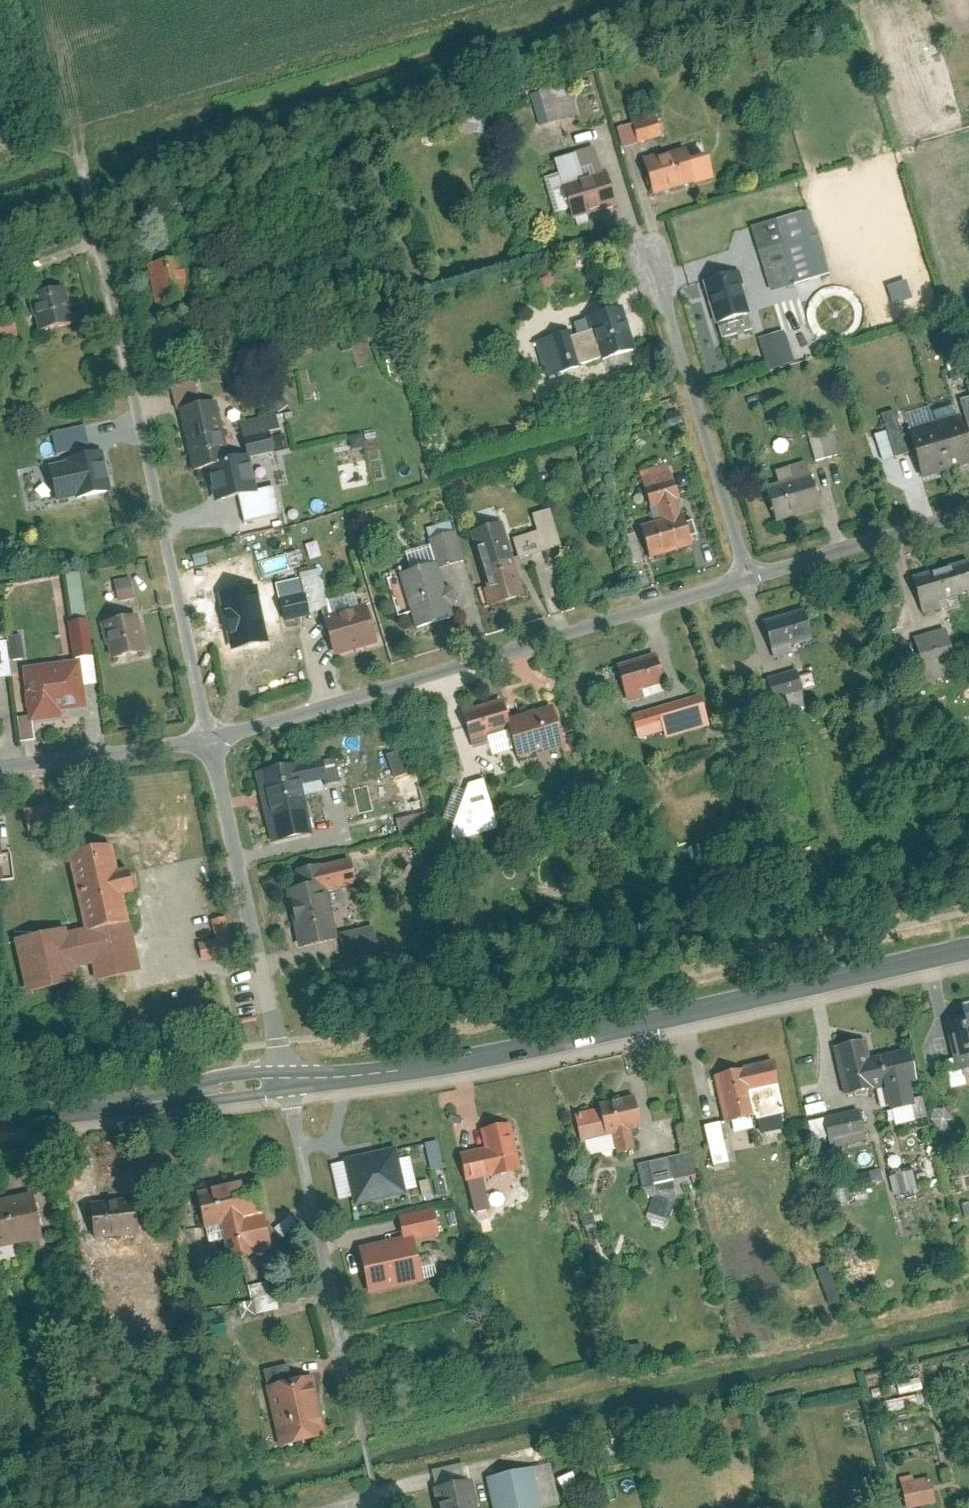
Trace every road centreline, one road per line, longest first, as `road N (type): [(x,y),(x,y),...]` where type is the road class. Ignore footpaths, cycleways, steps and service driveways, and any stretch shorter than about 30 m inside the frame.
road 1 (tertiary): [(290,1090),(501,1060),(968,952)]
road 2 (residential): [(44,149),(78,166),(209,744)]
road 3 (residential): [(209,744),(756,578)]
road 4 (residential): [(209,744),(290,1090)]
road 5 (residential): [(648,242),(756,578)]
road 6 (tertiary): [(0,1130),(290,1090)]
road 7 (residential): [(290,1090),(341,1364)]
road 8 (residential): [(756,578),(968,515)]
road 9 (residential): [(0,769),(209,744)]

